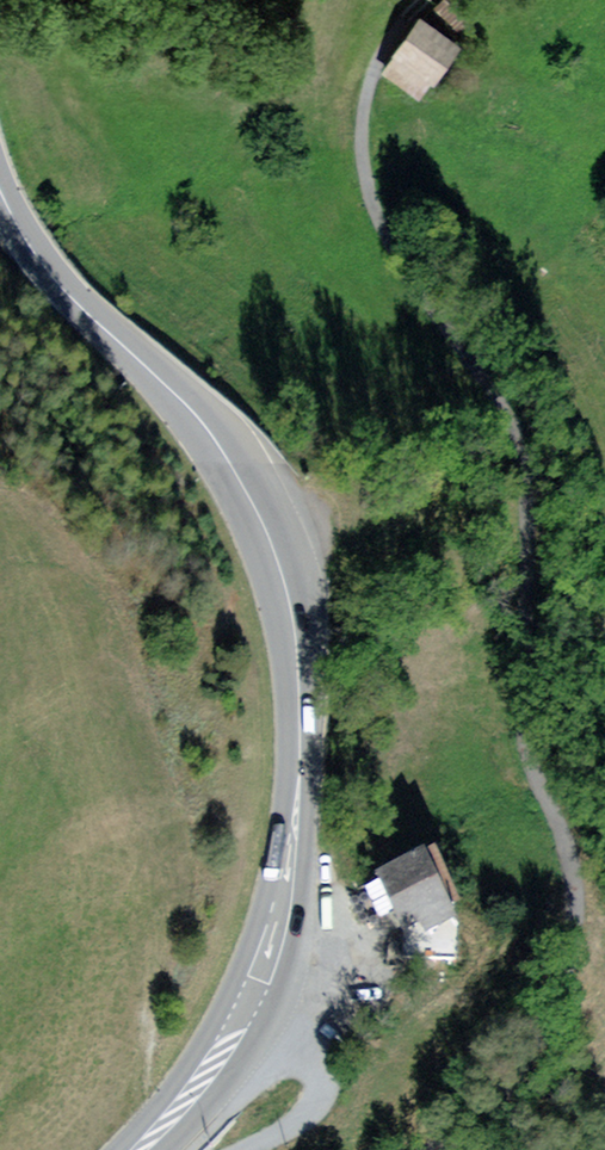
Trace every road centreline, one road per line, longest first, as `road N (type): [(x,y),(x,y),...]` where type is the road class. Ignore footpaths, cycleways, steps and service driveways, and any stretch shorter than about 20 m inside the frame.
road 1 (residential): [(430,1149),(492,1093),(544,1017),(571,936),(573,876),(569,844),(520,716),(525,454),(399,261),(365,185),(356,137),(368,86),(423,0)]
road 2 (primary): [(142,1149),(206,1081),(276,945),(297,877),(302,818),(293,643),(263,514),(226,444),(49,257),(0,172)]

